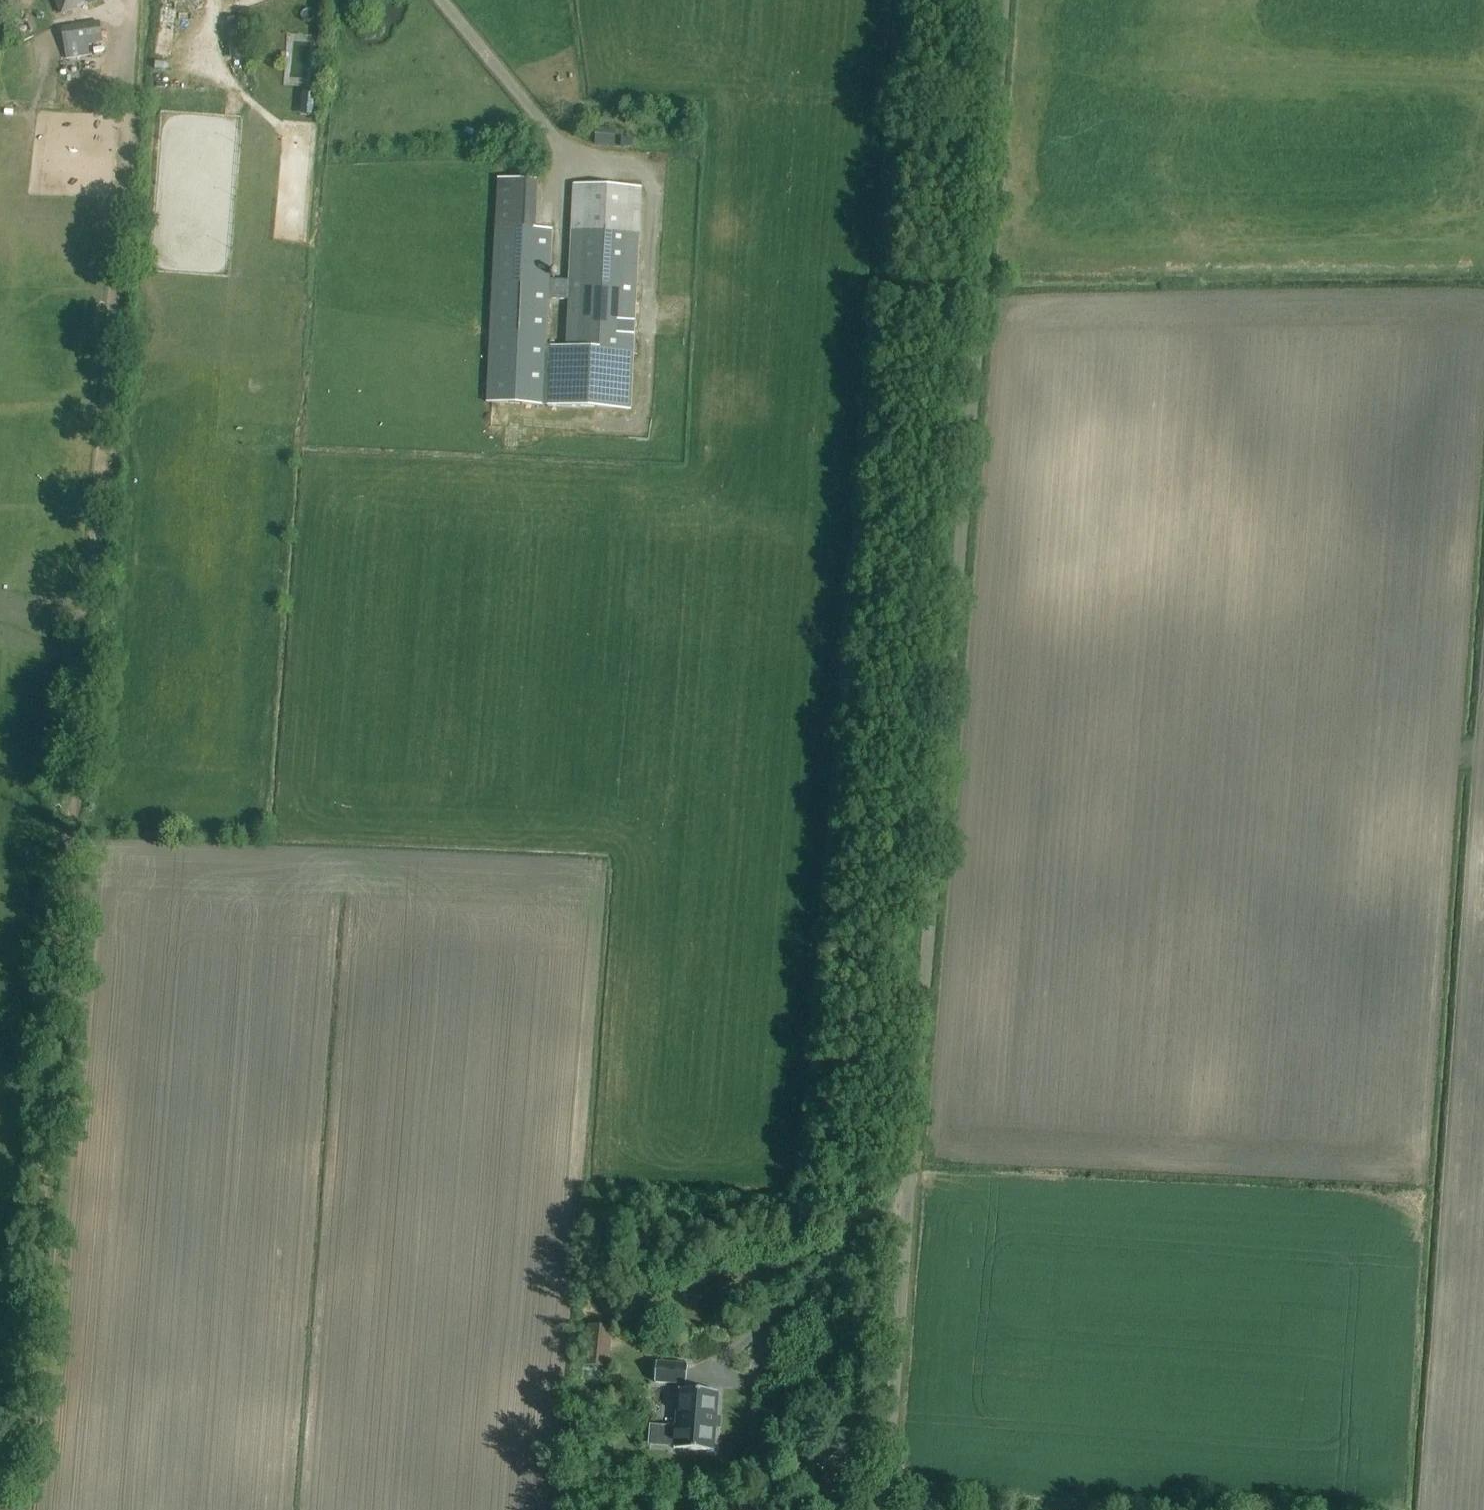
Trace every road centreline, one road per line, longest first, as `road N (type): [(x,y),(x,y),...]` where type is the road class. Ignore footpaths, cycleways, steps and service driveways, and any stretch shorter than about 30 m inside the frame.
road 1 (unclassified): [(875,1509),(992,0)]

